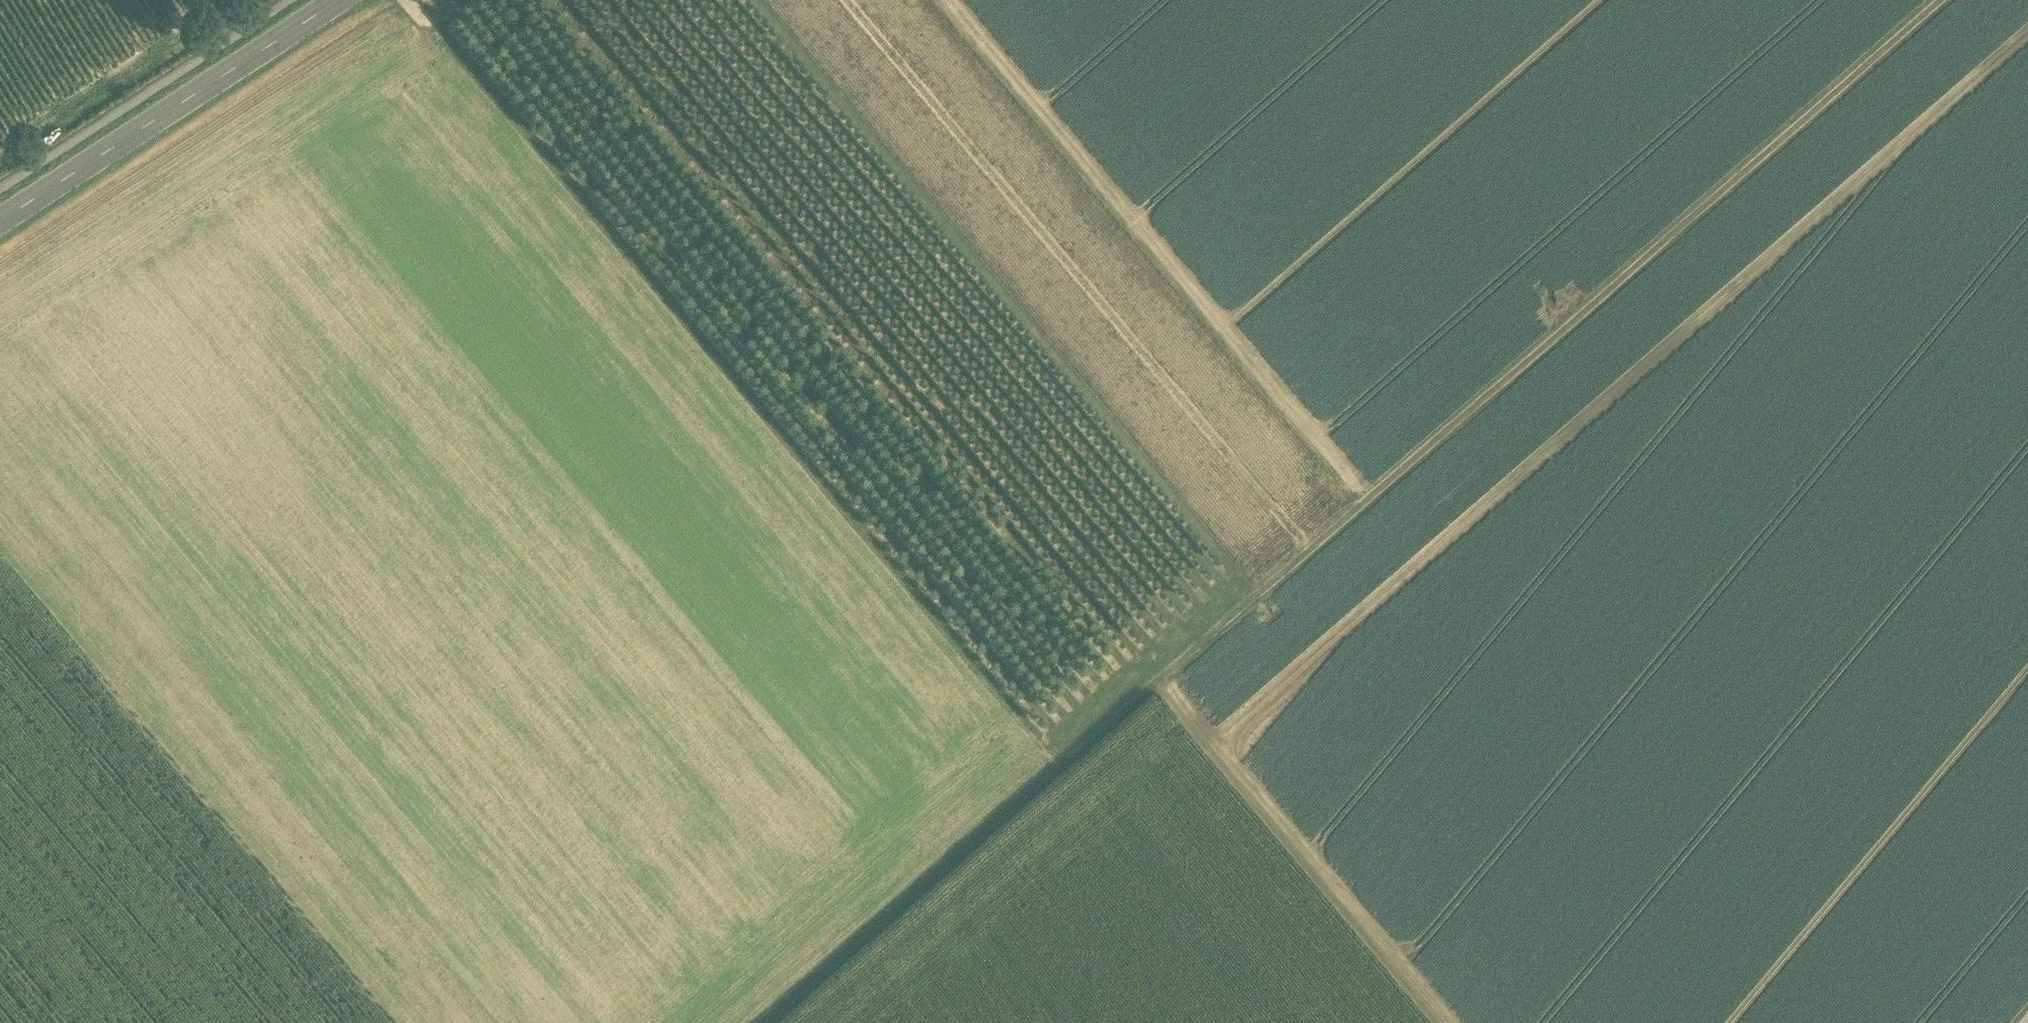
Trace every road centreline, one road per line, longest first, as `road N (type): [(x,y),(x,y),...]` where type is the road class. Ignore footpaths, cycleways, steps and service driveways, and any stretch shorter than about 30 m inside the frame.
road 1 (track): [(774,1022),(1939,0)]
road 2 (tertiary): [(0,224),(339,0)]

